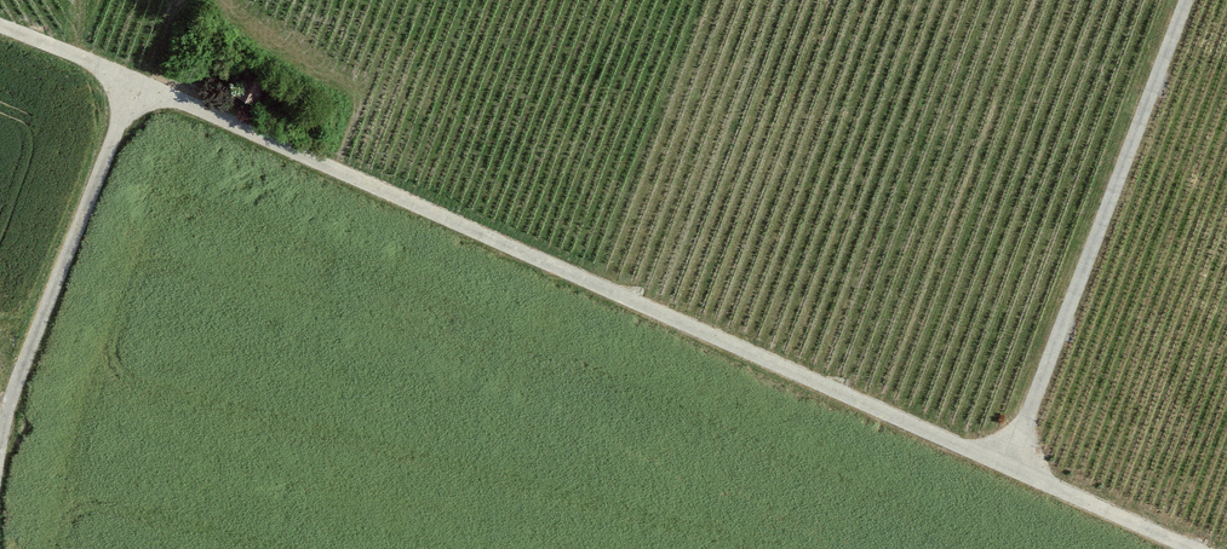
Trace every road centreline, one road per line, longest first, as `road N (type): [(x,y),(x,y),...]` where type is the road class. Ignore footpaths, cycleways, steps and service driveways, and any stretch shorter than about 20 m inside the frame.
road 1 (track): [(0,31),(1182,548)]
road 2 (track): [(1187,0),(1008,468)]
road 3 (track): [(133,85),(5,420),(0,456)]

